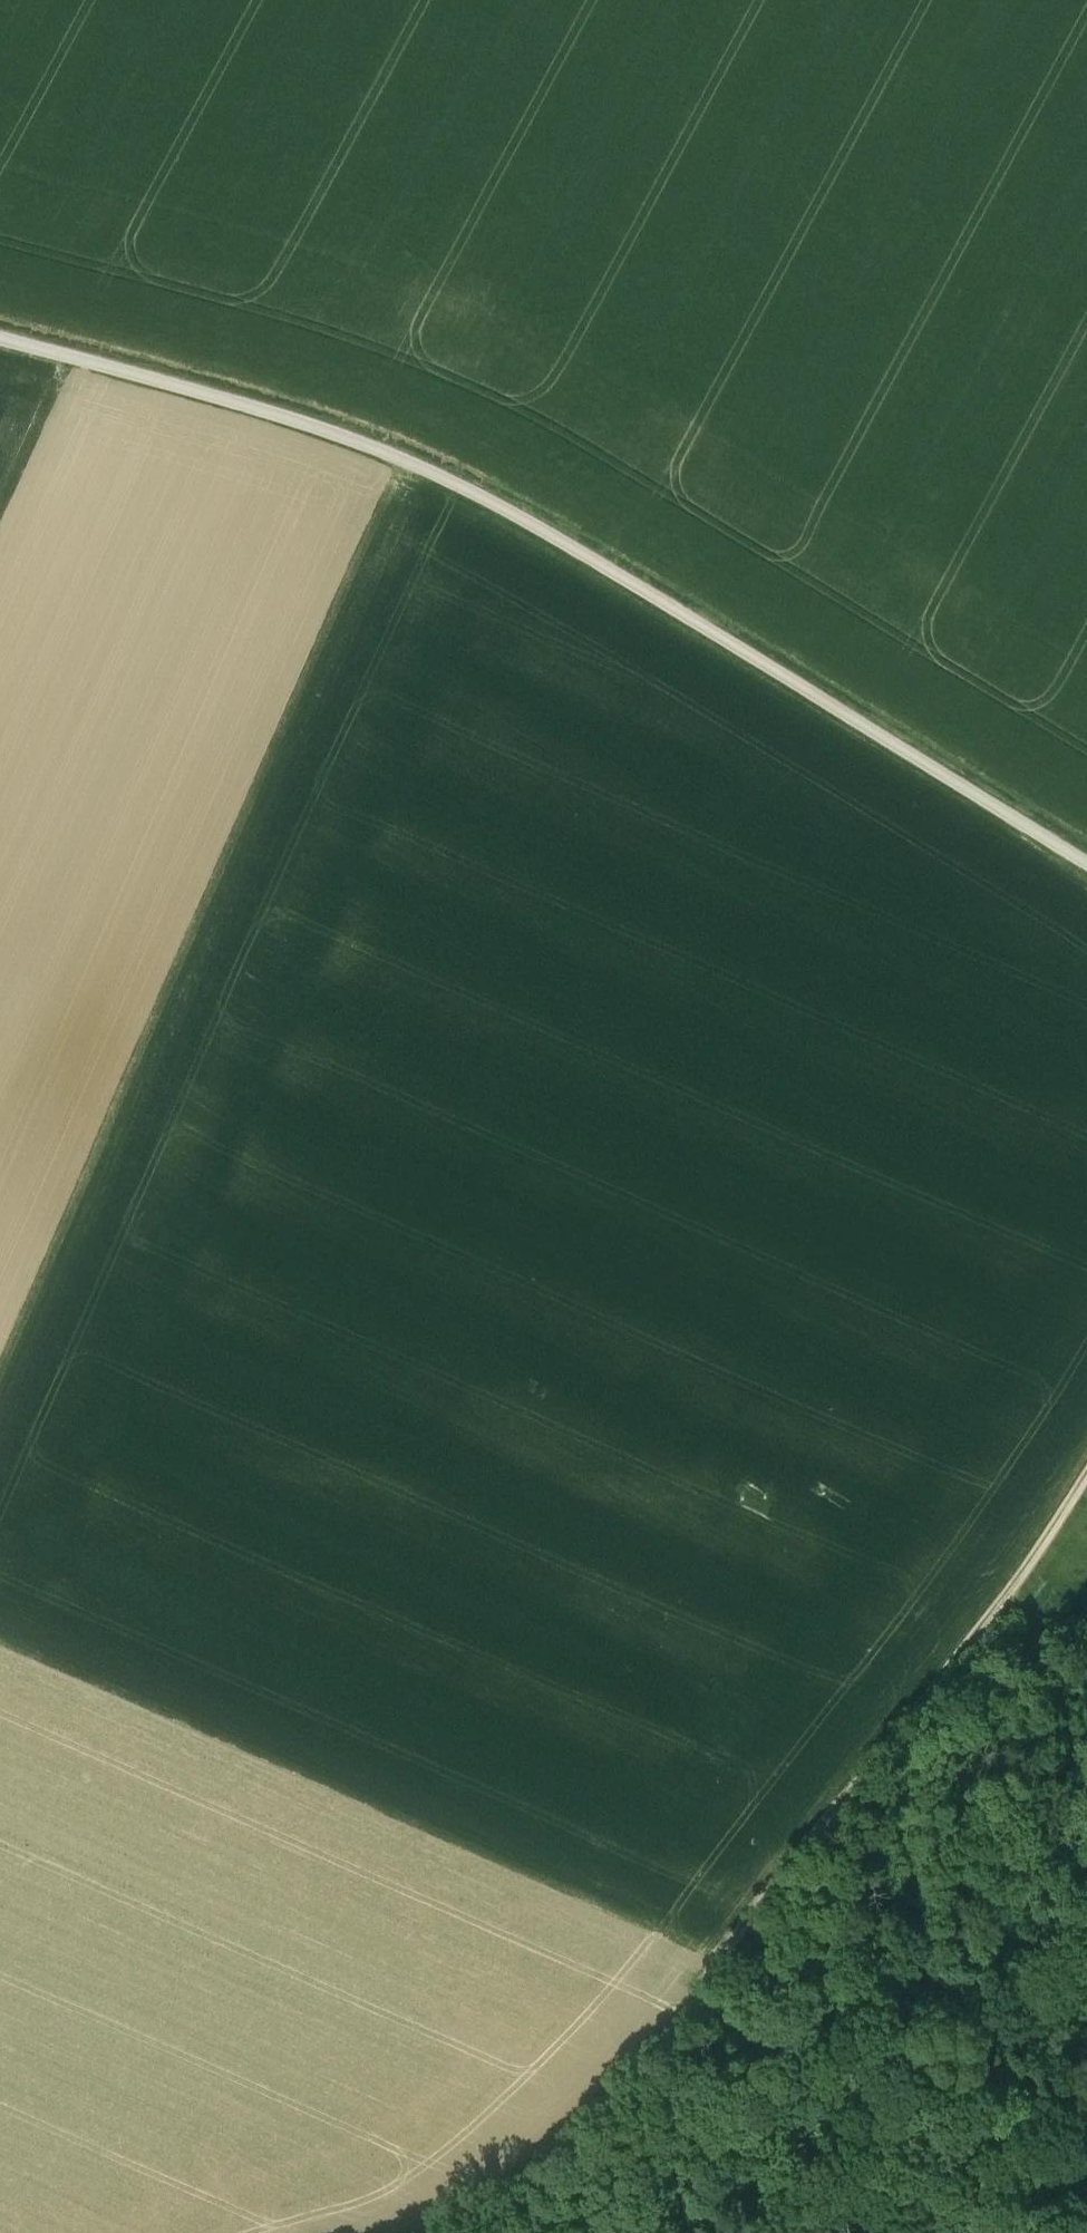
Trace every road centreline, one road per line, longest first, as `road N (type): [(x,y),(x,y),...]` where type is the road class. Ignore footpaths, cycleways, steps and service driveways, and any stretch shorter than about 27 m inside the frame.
road 1 (track): [(1086,863),(650,593),(446,477),(222,396),(0,337)]
road 2 (track): [(1086,1478),(985,1626),(778,1879),(695,2006),(556,2160),(468,2232)]

